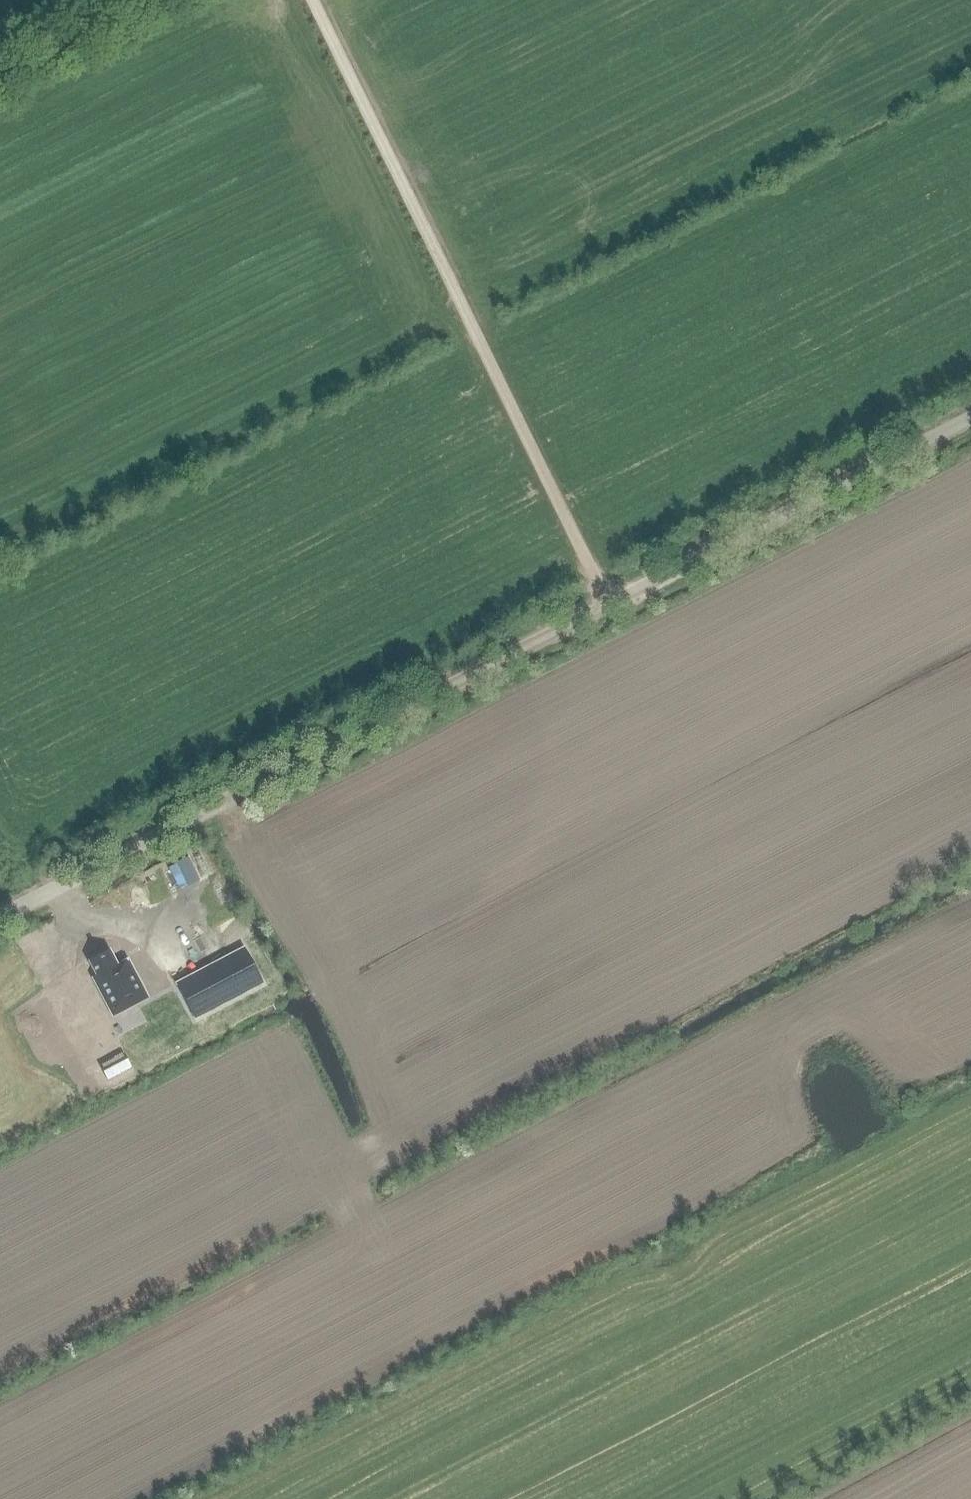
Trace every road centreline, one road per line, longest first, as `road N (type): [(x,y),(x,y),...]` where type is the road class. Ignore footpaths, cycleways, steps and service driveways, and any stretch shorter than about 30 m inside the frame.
road 1 (unclassified): [(970,416),(0,916)]

